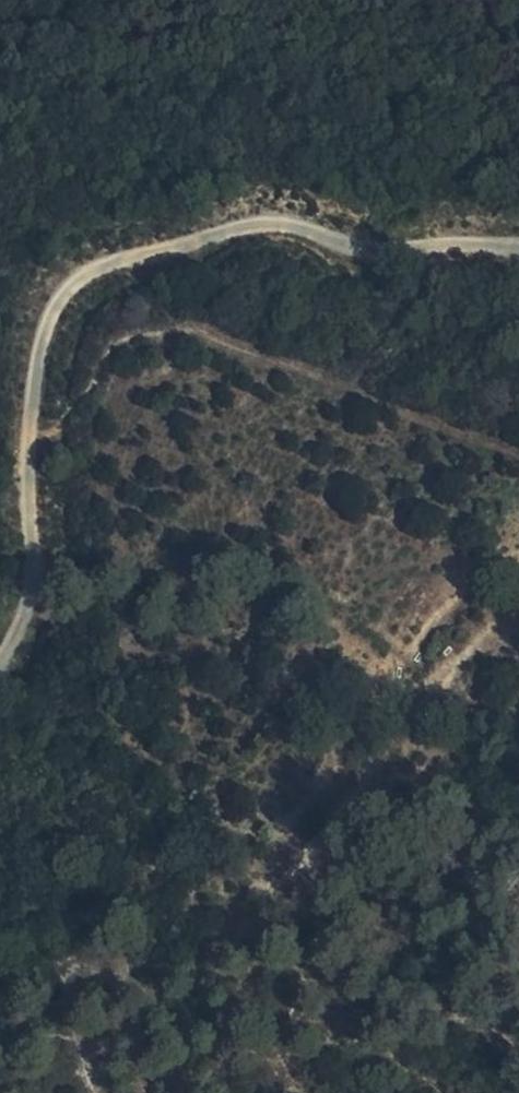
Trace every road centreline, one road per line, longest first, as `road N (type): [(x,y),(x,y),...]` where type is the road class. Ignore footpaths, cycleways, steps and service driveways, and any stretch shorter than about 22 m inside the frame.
road 1 (track): [(0,657),(18,629),(33,567),(34,373),(62,291),(182,239),(312,210),(518,212)]

